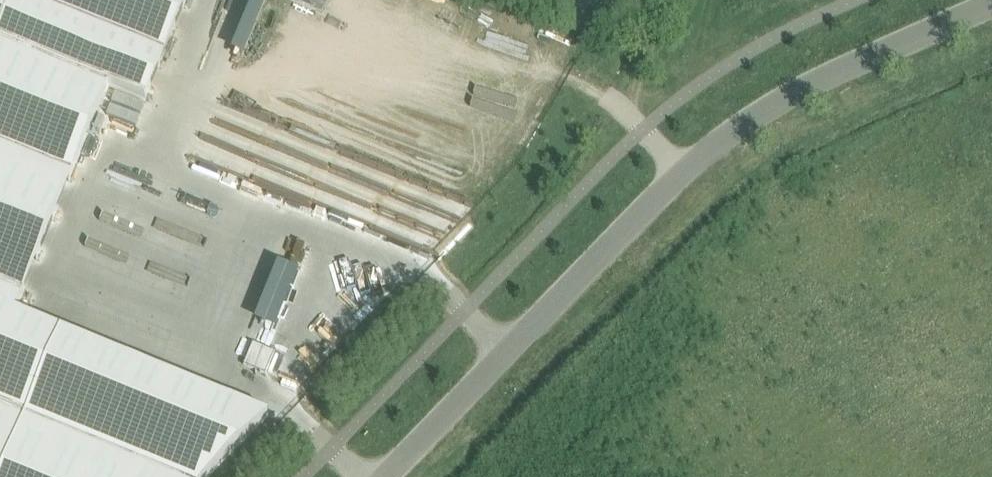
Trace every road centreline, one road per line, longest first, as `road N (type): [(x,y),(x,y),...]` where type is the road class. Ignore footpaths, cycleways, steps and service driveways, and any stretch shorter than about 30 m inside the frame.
road 1 (unclassified): [(388,476),(684,168)]
road 2 (unclassified): [(684,168),(772,104),(991,2)]

